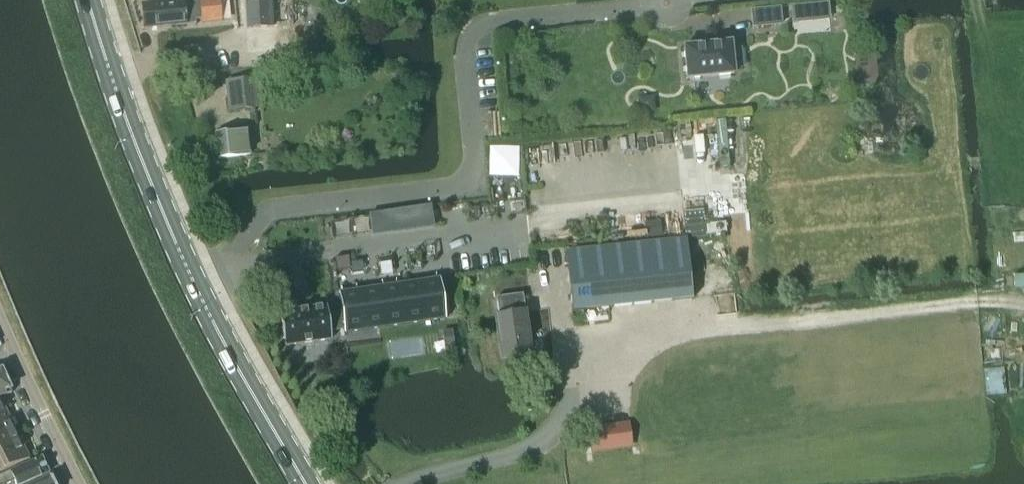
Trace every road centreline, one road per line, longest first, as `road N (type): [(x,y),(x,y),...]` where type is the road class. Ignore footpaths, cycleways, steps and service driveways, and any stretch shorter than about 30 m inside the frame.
road 1 (primary): [(305,483),(196,286),(88,0)]
road 2 (track): [(692,330),(729,339),(758,327),(979,303)]
road 3 (residential): [(79,483),(0,312)]

